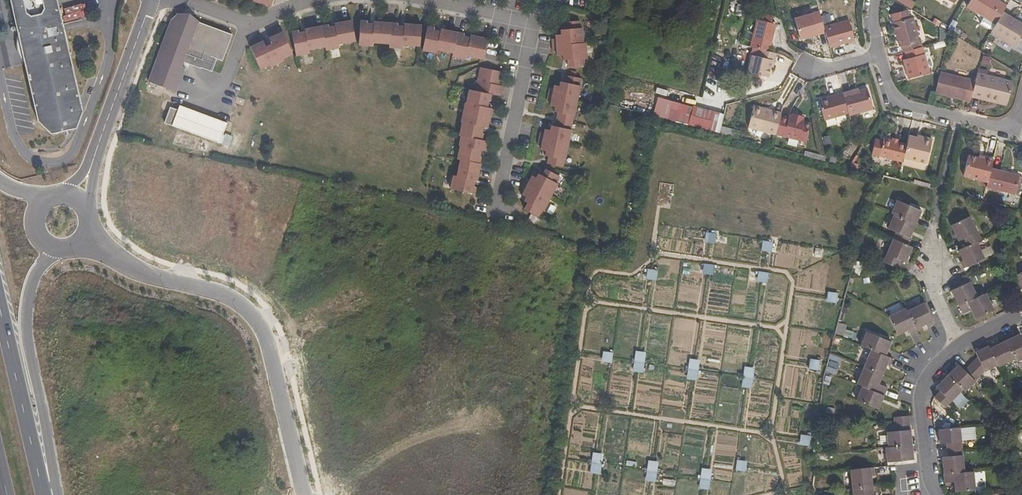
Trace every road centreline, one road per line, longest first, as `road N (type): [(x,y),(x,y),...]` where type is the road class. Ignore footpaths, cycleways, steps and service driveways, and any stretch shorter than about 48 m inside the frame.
road 1 (secondary): [(303,494),(257,320),(239,301),(171,283),(87,236)]
road 2 (primary): [(54,494),(26,324),(30,293),(54,248)]
road 3 (residential): [(152,0),(74,196)]
road 4 (residential): [(1021,118),(1018,135),(891,105),(879,52)]
road 5 (primary): [(48,494),(0,307)]
road 6 (residential): [(938,494),(922,402),(929,378),(961,349)]
road 7 (residential): [(937,224),(934,290),(961,349)]

